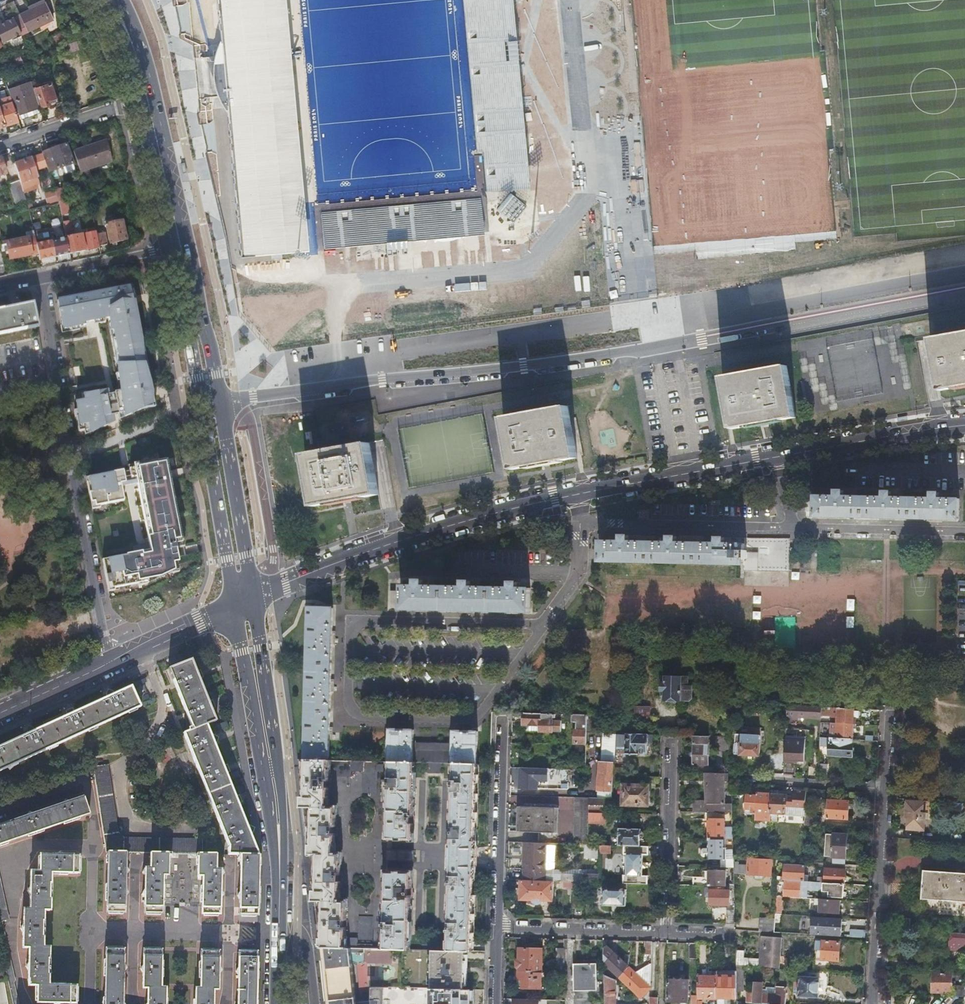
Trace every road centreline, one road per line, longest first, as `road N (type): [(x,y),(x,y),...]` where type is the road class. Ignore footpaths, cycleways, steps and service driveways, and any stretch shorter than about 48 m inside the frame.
road 1 (residential): [(211,397),(538,370),(964,289)]
road 2 (residential): [(110,666),(40,277)]
road 3 (tertiary): [(577,494),(964,425)]
road 4 (residential): [(583,522),(964,529)]
road 5 (tertiary): [(245,602),(278,819),(279,909)]
road 6 (tertiary): [(350,558),(577,494)]
road 7 (residential): [(871,1003),(885,788)]
road 8 (residential): [(499,926),(501,717)]
road 9 (tertiary): [(211,397),(245,602)]
road 10 (residential): [(665,932),(672,739)]
road 11 (residential): [(350,617),(543,623)]
road 12 (residential): [(499,926),(665,932)]
road 13 (residential): [(0,146),(148,99)]
road 14 (tertiary): [(148,99),(180,249)]
road 15 (tertiary): [(180,249),(211,397)]
road 16 (tertiary): [(110,666),(245,602)]
road 17 (residential): [(885,788),(742,780)]
road 18 (residential): [(180,249),(40,277)]

